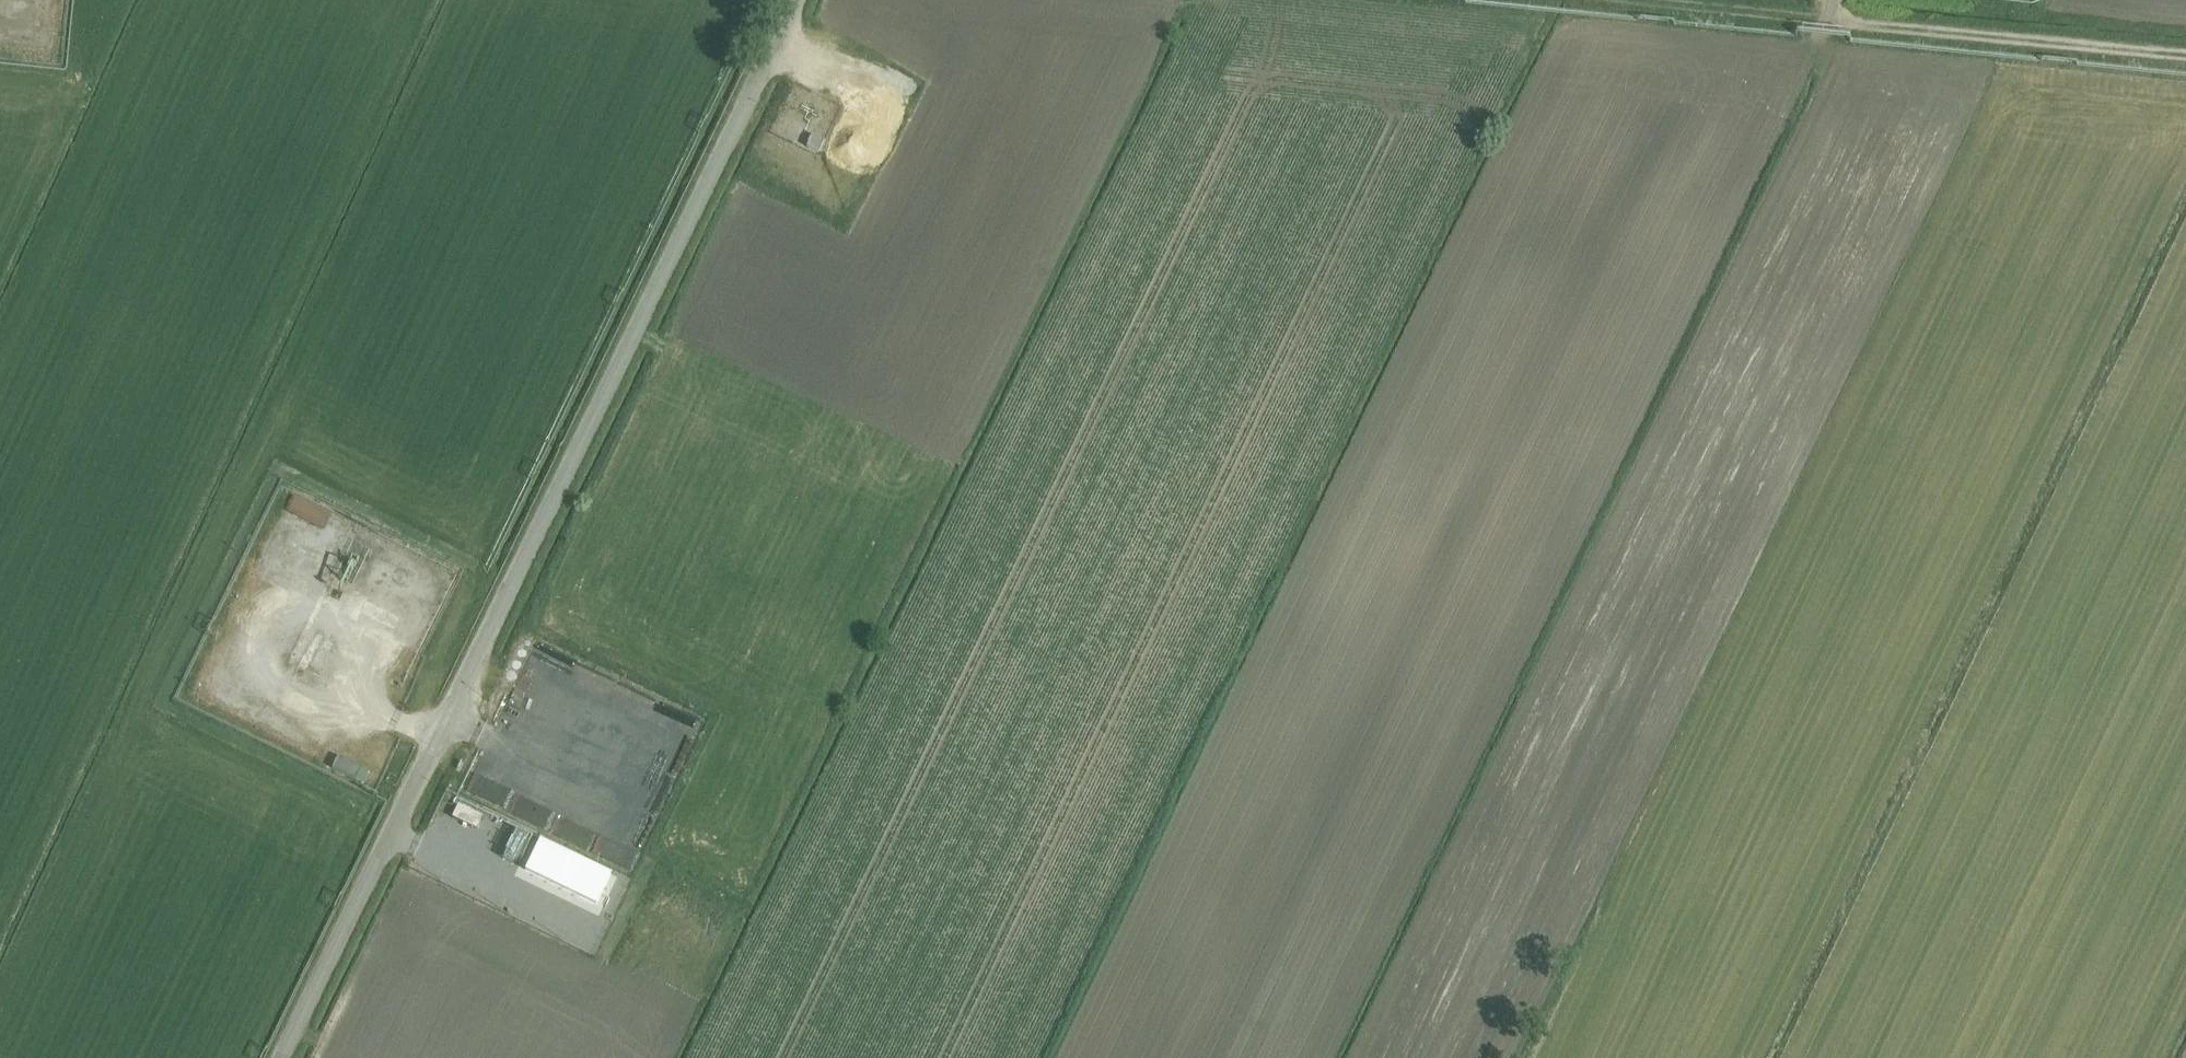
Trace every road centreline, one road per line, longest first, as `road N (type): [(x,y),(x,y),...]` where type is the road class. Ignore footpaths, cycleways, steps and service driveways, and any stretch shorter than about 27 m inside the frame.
road 1 (unclassified): [(800,0),(284,1057)]
road 2 (track): [(1819,39),(1827,21),(2185,56)]
road 3 (track): [(1837,0),(1827,21),(1654,0)]

